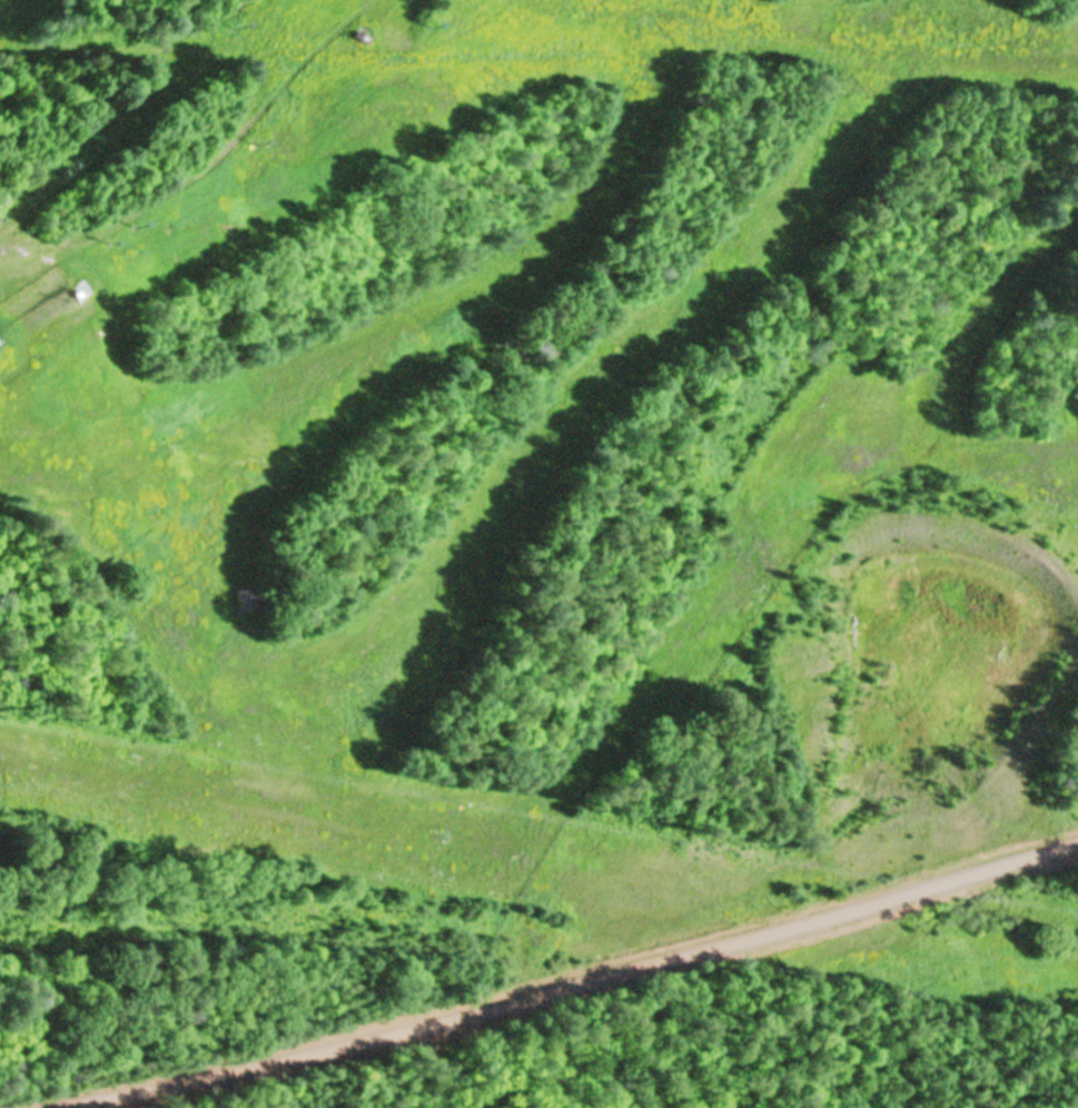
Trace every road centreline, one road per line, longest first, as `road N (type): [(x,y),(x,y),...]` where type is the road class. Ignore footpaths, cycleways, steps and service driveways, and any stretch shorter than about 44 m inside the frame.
road 1 (residential): [(39,1107),(408,1032),(626,963),(1077,847)]

